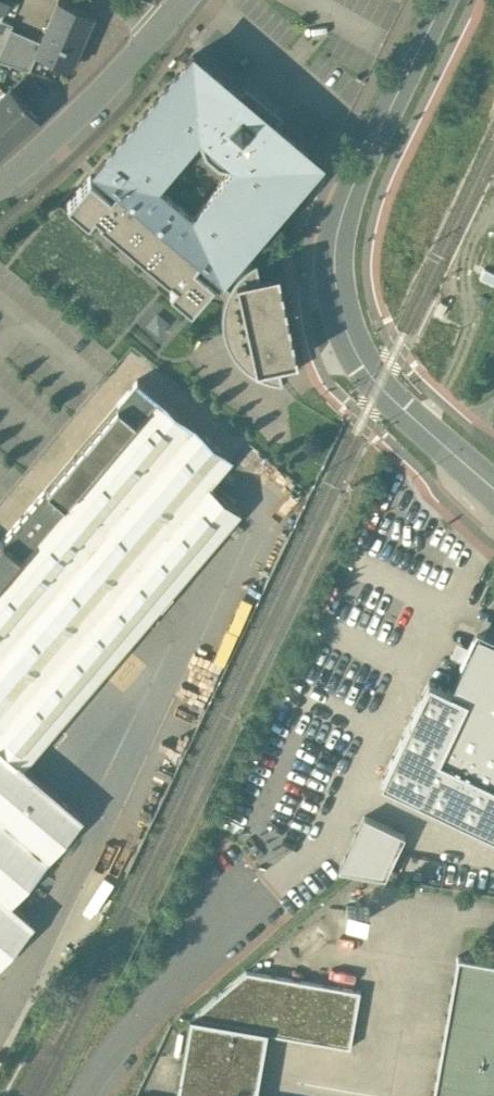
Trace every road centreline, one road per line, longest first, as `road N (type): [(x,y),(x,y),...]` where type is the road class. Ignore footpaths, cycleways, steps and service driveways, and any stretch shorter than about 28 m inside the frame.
road 1 (secondary): [(444,0),(349,192),(334,271),(341,318),(379,388),(493,487)]
road 2 (tertiary): [(0,191),(160,22)]

